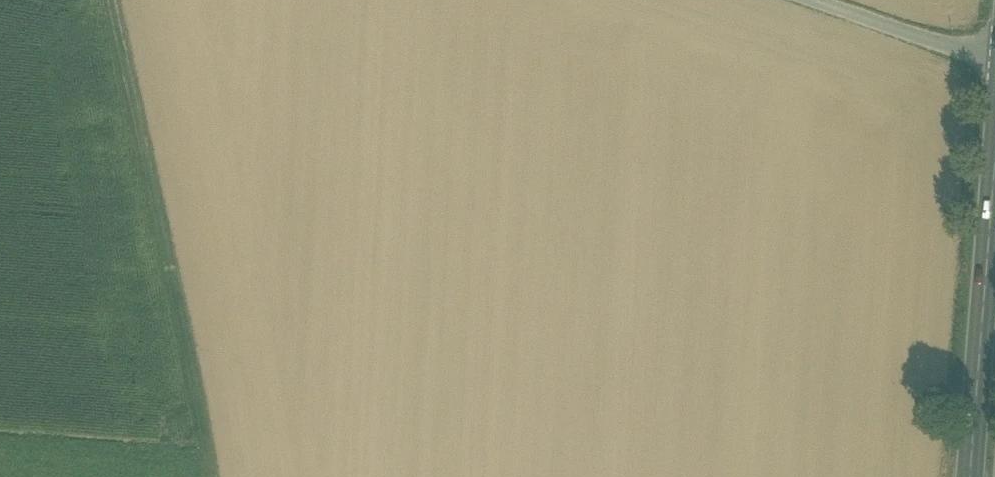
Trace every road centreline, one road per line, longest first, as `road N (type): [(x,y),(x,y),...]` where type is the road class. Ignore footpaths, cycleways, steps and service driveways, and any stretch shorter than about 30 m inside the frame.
road 1 (track): [(111,0),(210,476)]
road 2 (primary): [(994,166),(972,476)]
road 3 (unclassified): [(816,0),(994,60)]

